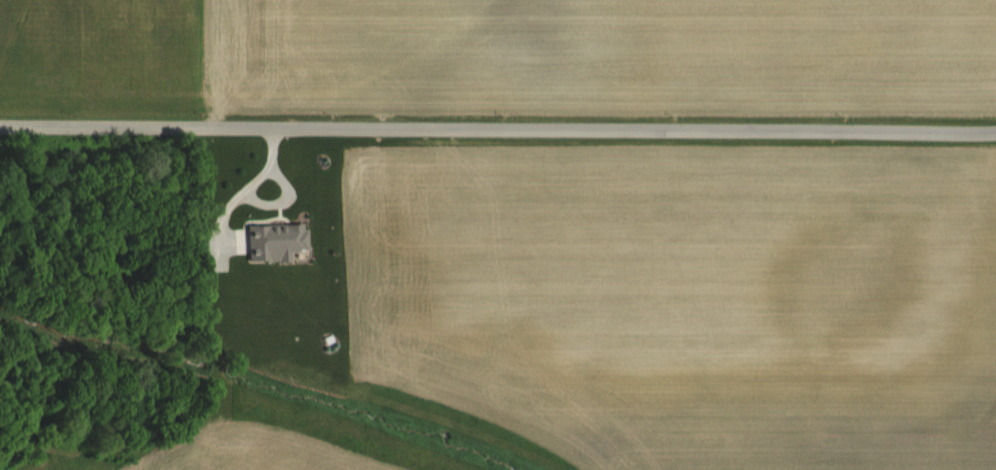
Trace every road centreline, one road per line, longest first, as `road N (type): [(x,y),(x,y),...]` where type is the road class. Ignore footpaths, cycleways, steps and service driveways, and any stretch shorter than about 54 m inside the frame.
road 1 (tertiary): [(0,126),(995,133)]

